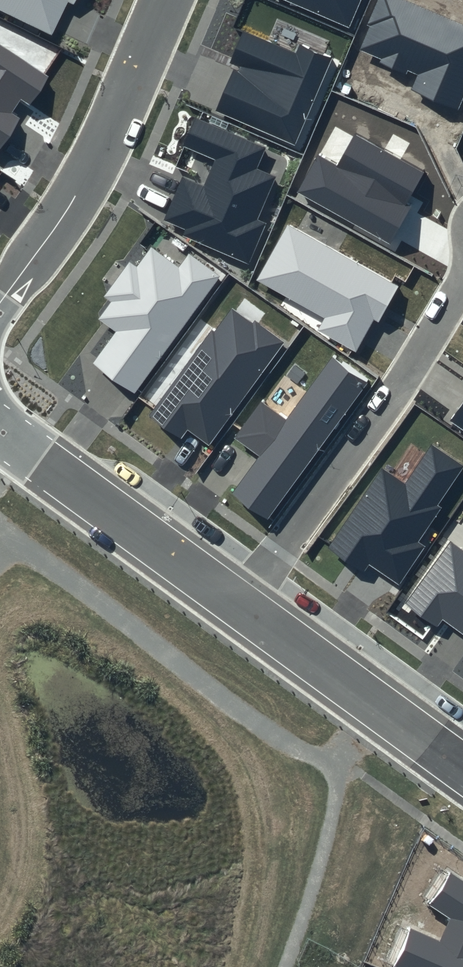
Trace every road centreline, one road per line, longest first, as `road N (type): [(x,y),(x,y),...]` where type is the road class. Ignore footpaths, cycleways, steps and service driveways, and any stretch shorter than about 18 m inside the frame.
road 1 (residential): [(239,604),(395,397),(462,283)]
road 2 (residential): [(168,0),(78,193),(0,304)]
road 3 (residential): [(239,604),(0,428)]
road 4 (residential): [(462,769),(239,604)]

